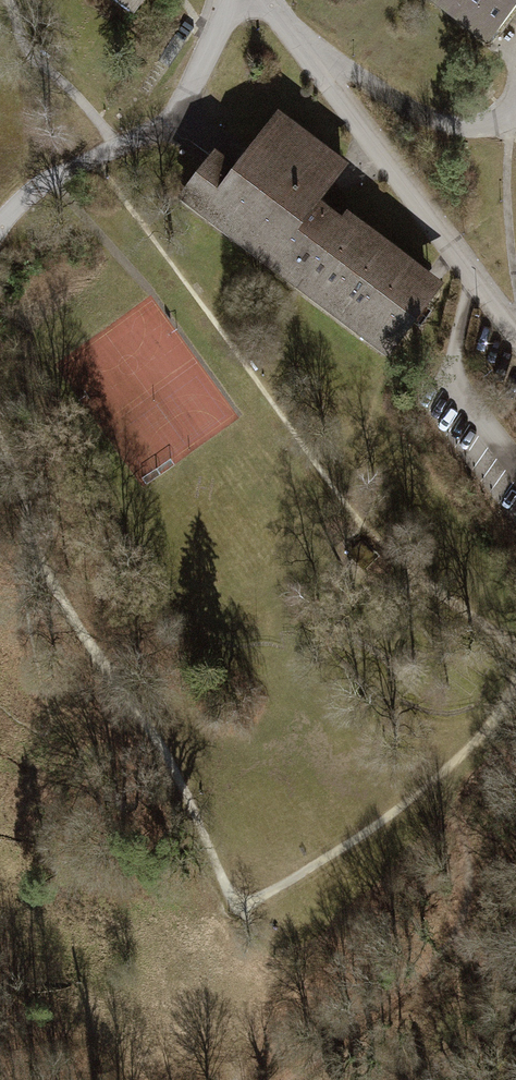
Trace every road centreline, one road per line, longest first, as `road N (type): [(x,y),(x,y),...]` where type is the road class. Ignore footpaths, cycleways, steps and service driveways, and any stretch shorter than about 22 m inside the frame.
road 1 (track): [(435,791),(468,823),(485,874),(471,934),(292,1079)]
road 2 (track): [(515,669),(435,791)]

